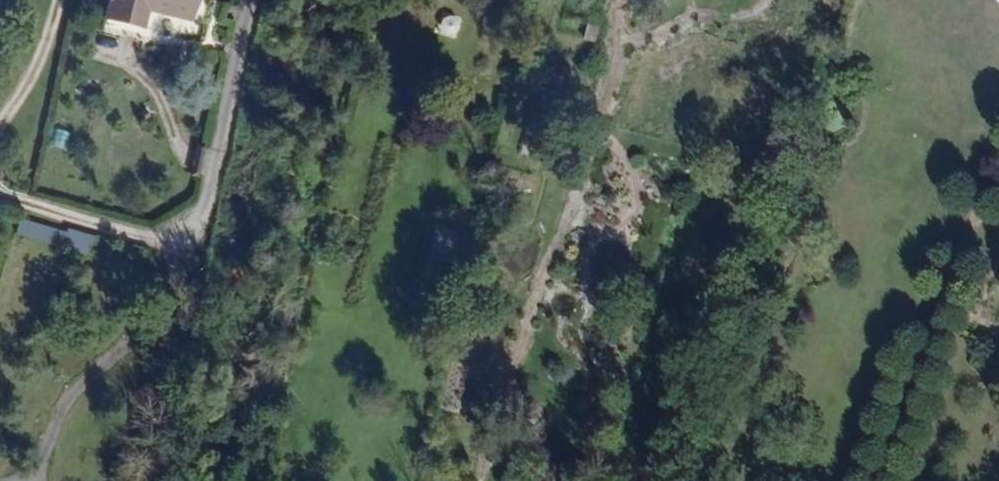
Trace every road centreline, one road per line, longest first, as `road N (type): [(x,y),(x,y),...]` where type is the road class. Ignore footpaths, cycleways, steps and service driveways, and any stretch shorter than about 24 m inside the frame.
road 1 (residential): [(0,192),(143,231),(188,229),(207,203),(249,0)]

